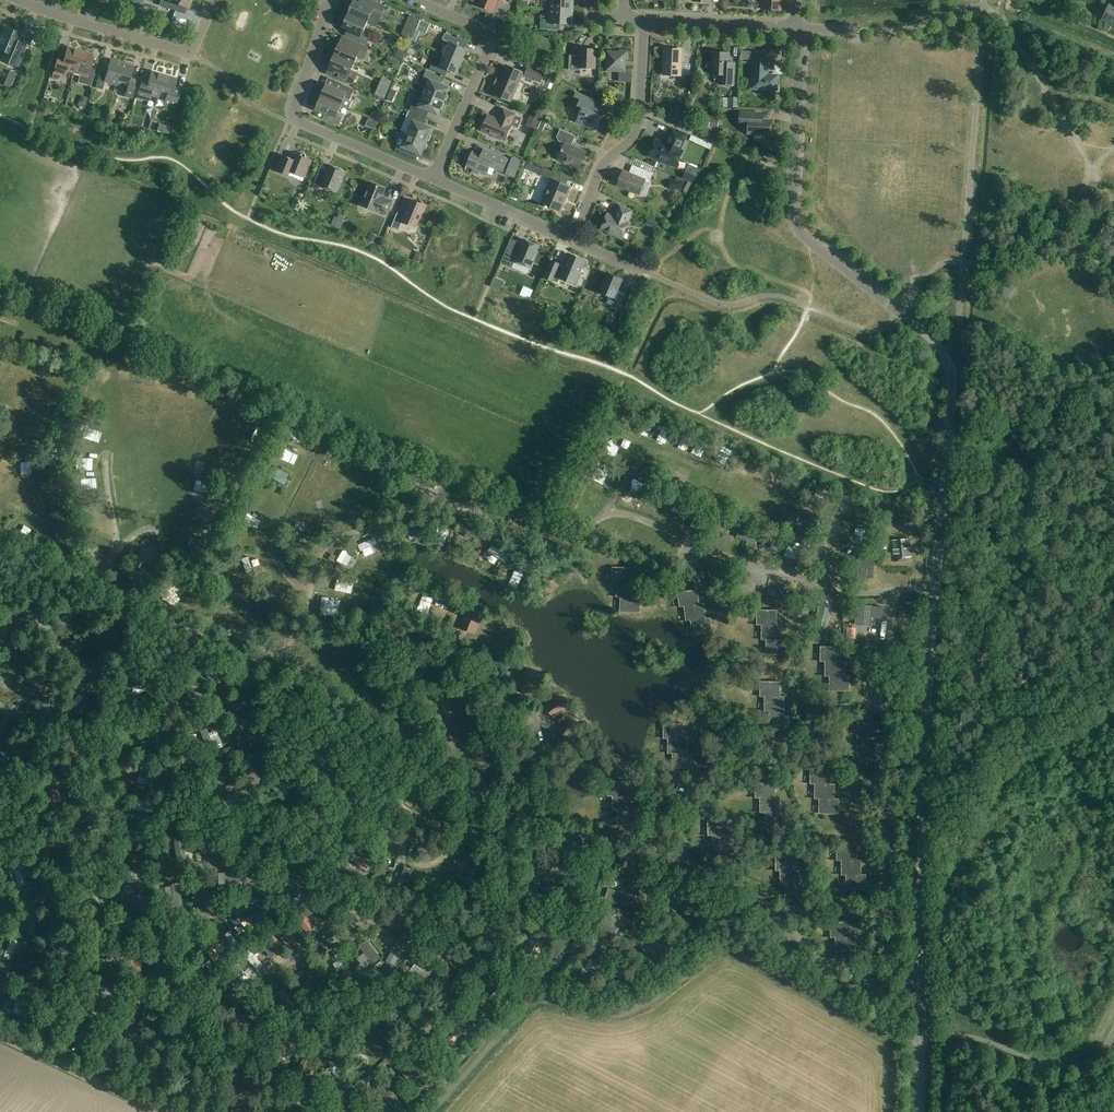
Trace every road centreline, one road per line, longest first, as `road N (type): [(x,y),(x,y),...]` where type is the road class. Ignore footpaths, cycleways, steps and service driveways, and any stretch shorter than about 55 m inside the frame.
road 1 (unclassified): [(920,1111),(924,740),(951,373),(930,338),(796,228),(798,28)]
road 2 (residential): [(433,179),(292,119),(331,0)]
road 3 (residential): [(433,179),(495,35),(413,0)]
road 4 (residential): [(573,237),(604,164),(638,130),(644,20)]
road 5 (residential): [(46,12),(192,55),(215,0)]
road 6 (unclassified): [(159,1111),(0,1038)]
road 7 (track): [(387,744),(378,781),(335,821),(296,840),(267,842)]
road 8 (residential): [(644,20),(798,28)]
road 9 (residential): [(573,237),(433,179)]

